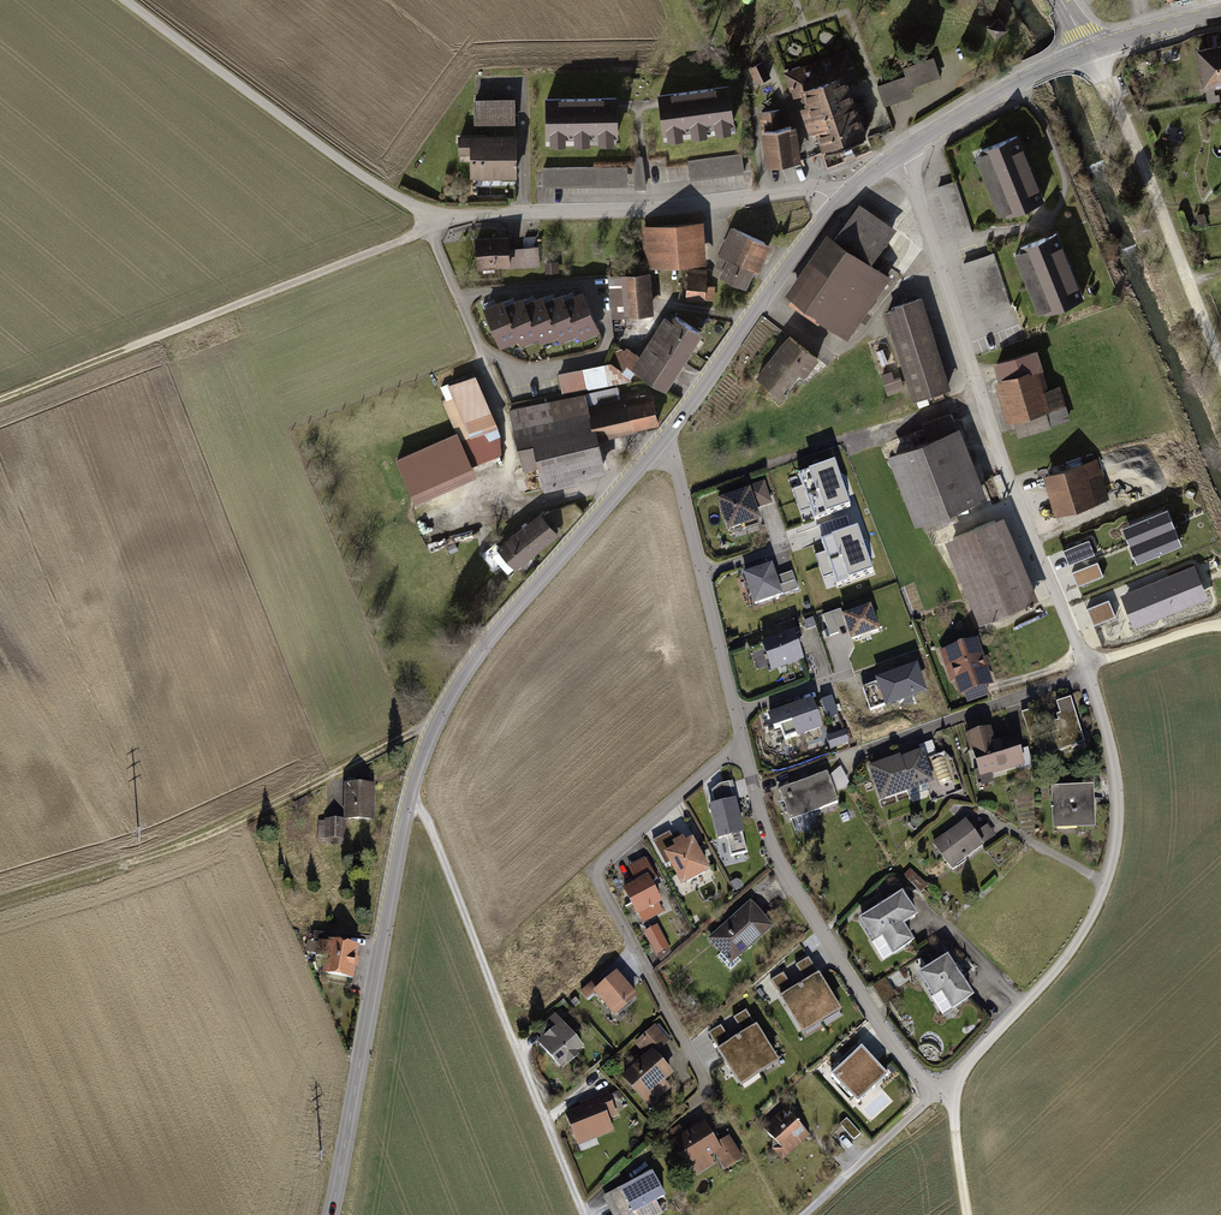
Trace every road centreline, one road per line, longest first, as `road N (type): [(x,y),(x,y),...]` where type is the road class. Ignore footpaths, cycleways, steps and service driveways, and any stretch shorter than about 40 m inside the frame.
road 1 (residential): [(1089,674),(898,156)]
road 2 (residential): [(938,1094),(1050,975),(1104,881),(1117,832),(1115,781),(1089,674)]
road 3 (track): [(440,214),(0,398)]
road 4 (track): [(437,722),(181,847),(0,897)]
road 5 (residential): [(409,804),(426,819),(583,1214)]
road 6 (residential): [(742,742),(592,872),(707,1088)]
road 7 (secondary): [(409,804),(437,722),(484,646),(657,446)]
road 8 (secondary): [(330,1214),(409,804)]
road 9 (residential): [(742,742),(763,825),(791,882),(885,1033),(938,1094)]
road 10 (residential): [(440,214),(652,210),(814,191),(835,204)]
road 11 (residential): [(1220,363),(1088,51)]
road 12 (residential): [(456,294),(582,282),(598,292),(608,338),(596,357),(526,371),(483,354)]
road 13 (track): [(681,494),(981,394)]
road 14 (residential): [(657,446),(673,462),(742,742)]
road 15 (secondary): [(657,446),(835,204)]
road 16 (residential): [(1089,674),(850,757)]
road 17 (residential): [(804,1214),(938,1094)]
road 18 (track): [(1087,666),(1220,626)]
road 19 (secondary): [(1088,51),(1220,15)]
road 20 (secondary): [(898,156),(1007,88)]
road 21 (track): [(967,1214),(951,1105),(938,1094)]

